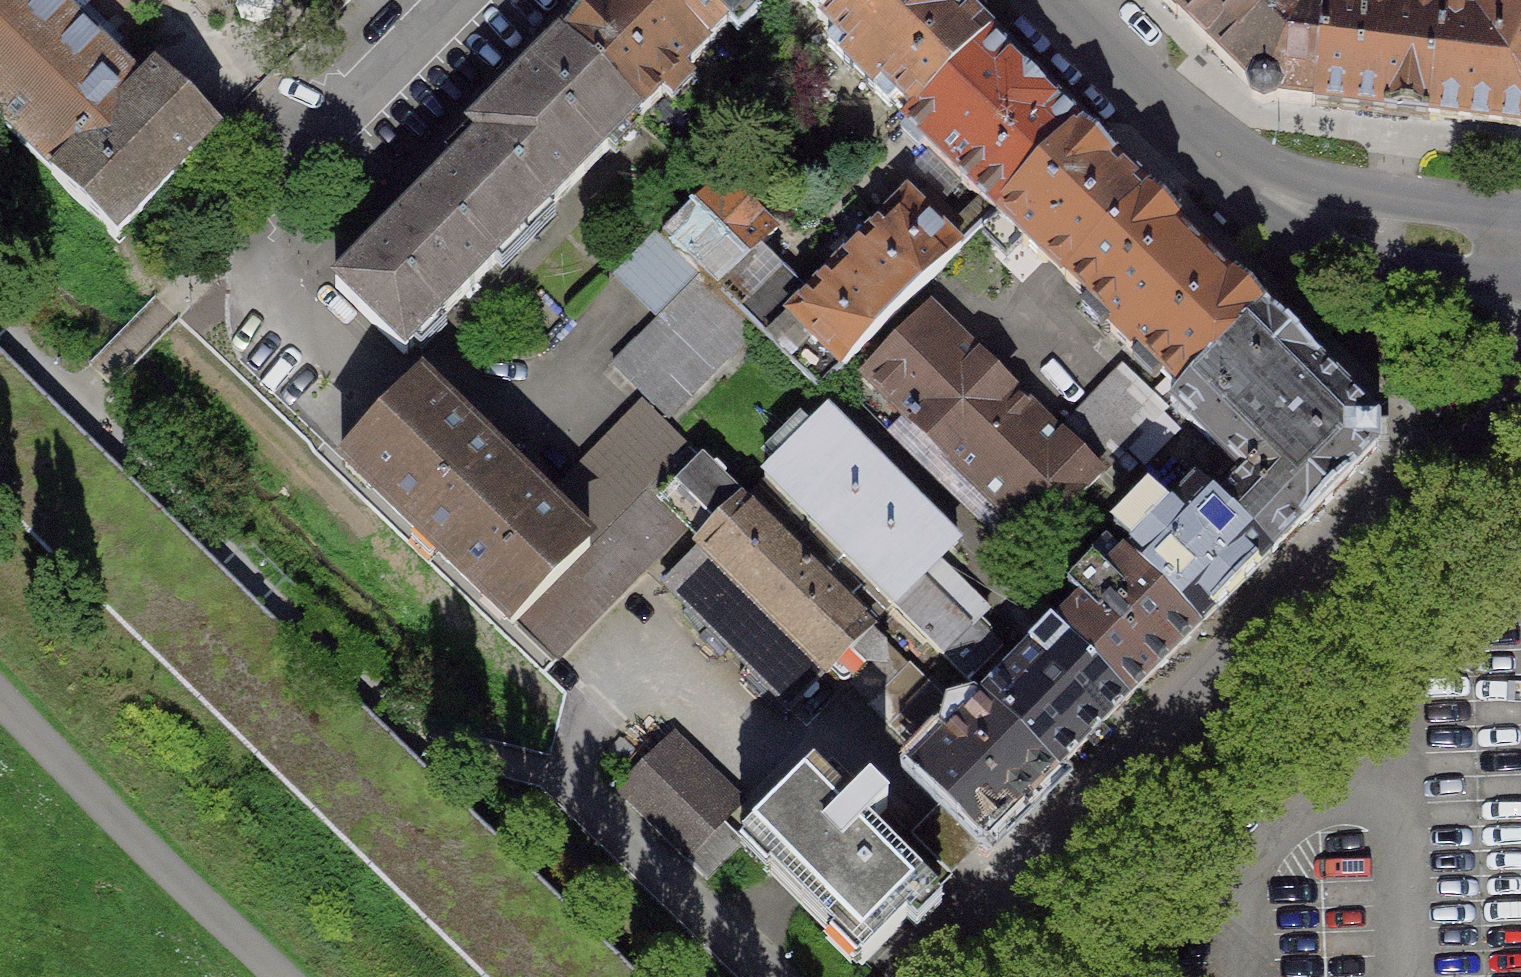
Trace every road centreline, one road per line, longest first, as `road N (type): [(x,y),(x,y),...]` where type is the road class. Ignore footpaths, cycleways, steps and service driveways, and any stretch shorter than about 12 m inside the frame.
road 1 (residential): [(1520,433),(1436,460),(1008,904),(983,976)]
road 2 (tertiary): [(0,444),(553,976)]
road 3 (residential): [(1152,96),(1251,203),(1324,246),(1520,279)]
road 4 (residential): [(460,0),(293,149),(184,292)]
road 5 (track): [(282,976),(0,703)]
road 6 (residential): [(1520,208),(1393,198),(1271,168),(1152,96)]
road 7 (residential): [(770,976),(574,790)]
road 8 (residential): [(1053,0),(1152,96)]

